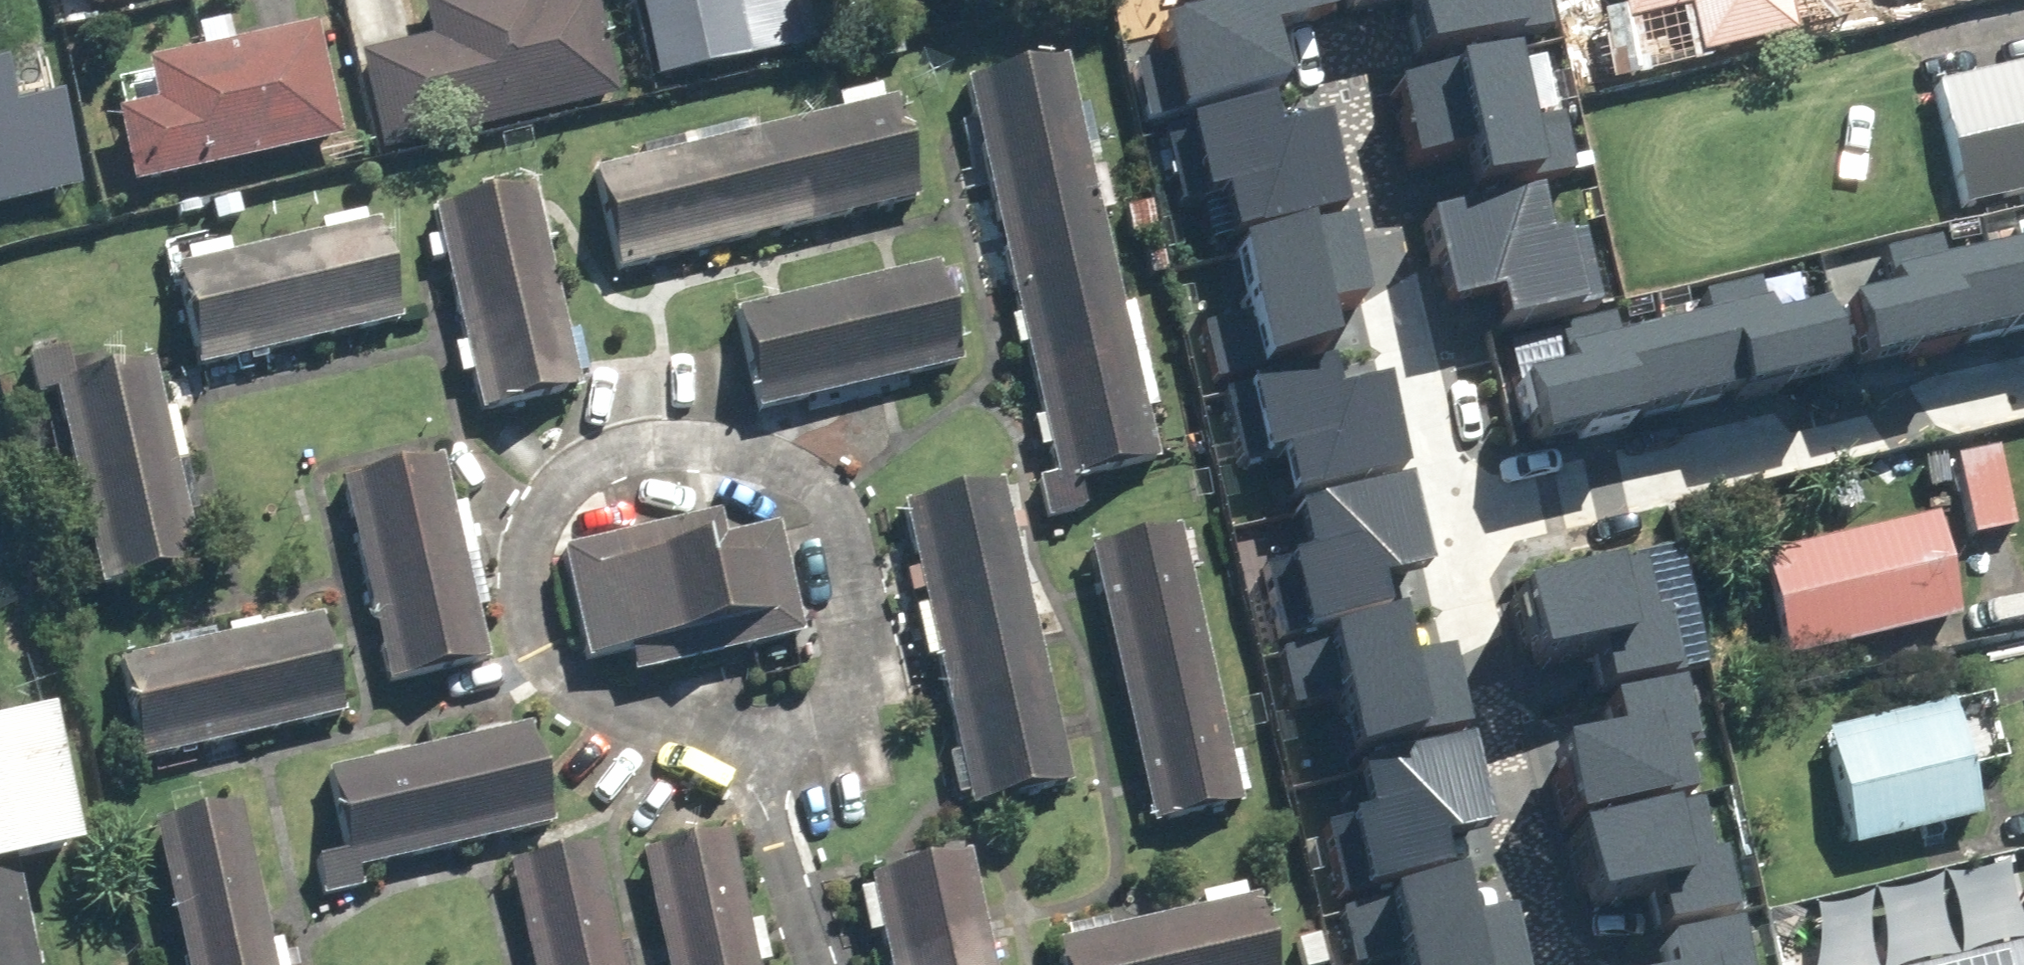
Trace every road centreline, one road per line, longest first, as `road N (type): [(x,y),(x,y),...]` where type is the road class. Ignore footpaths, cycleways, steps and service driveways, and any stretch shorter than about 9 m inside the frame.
road 1 (residential): [(839,653),(843,598),(828,545),(796,500),(750,470),(697,456),(644,461),(595,485),(556,523),(538,556),(527,610),(536,664),(562,712),(588,738),(637,763),(678,771),(765,755)]
road 2 (residential): [(1445,540),(2023,395)]
road 3 (residential): [(1445,540),(1322,30)]
road 4 (residential): [(1547,964),(1445,540)]
road 5 (residential): [(765,755),(822,964)]
road 6 (residential): [(765,755),(819,699),(839,653)]

